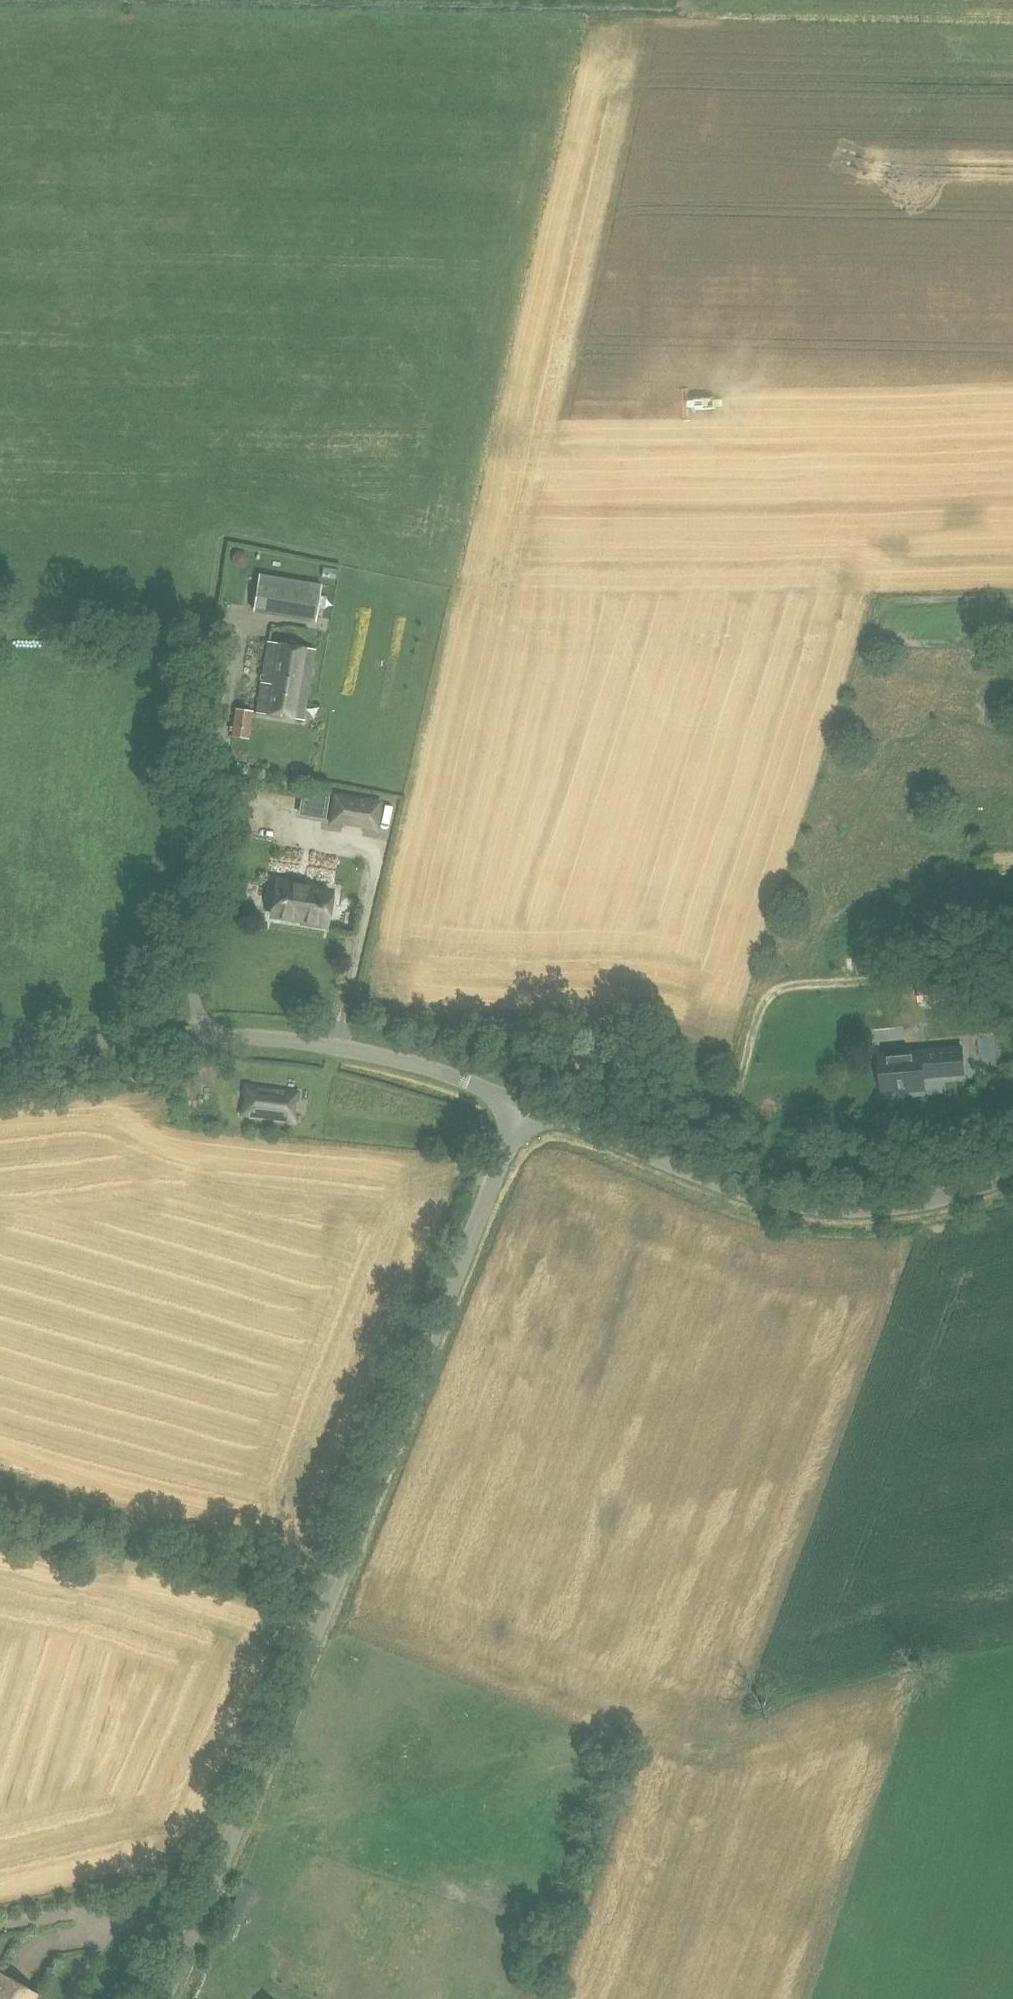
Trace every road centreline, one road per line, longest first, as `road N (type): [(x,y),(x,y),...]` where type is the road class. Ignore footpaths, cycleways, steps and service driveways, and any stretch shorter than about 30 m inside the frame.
road 1 (unclassified): [(163,1998),(525,1109)]
road 2 (unclassified): [(525,1109),(444,1074),(261,1037),(0,1049)]
road 3 (unclassified): [(525,1109),(737,1194),(801,1207),(895,1211),(1012,1176)]

